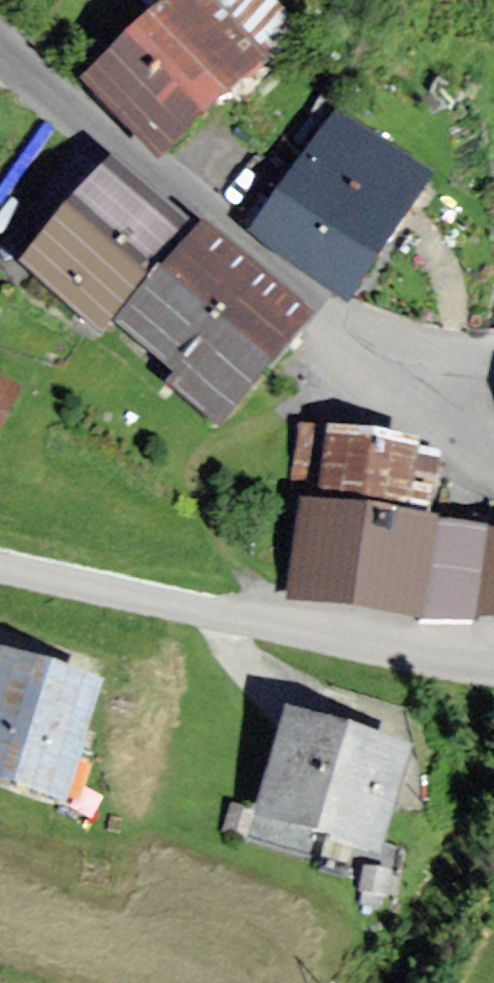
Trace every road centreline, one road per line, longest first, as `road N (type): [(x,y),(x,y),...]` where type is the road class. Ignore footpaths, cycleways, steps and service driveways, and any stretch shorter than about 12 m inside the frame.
road 1 (tertiary): [(0,48),(81,124),(408,383)]
road 2 (unclassified): [(0,573),(493,655)]

